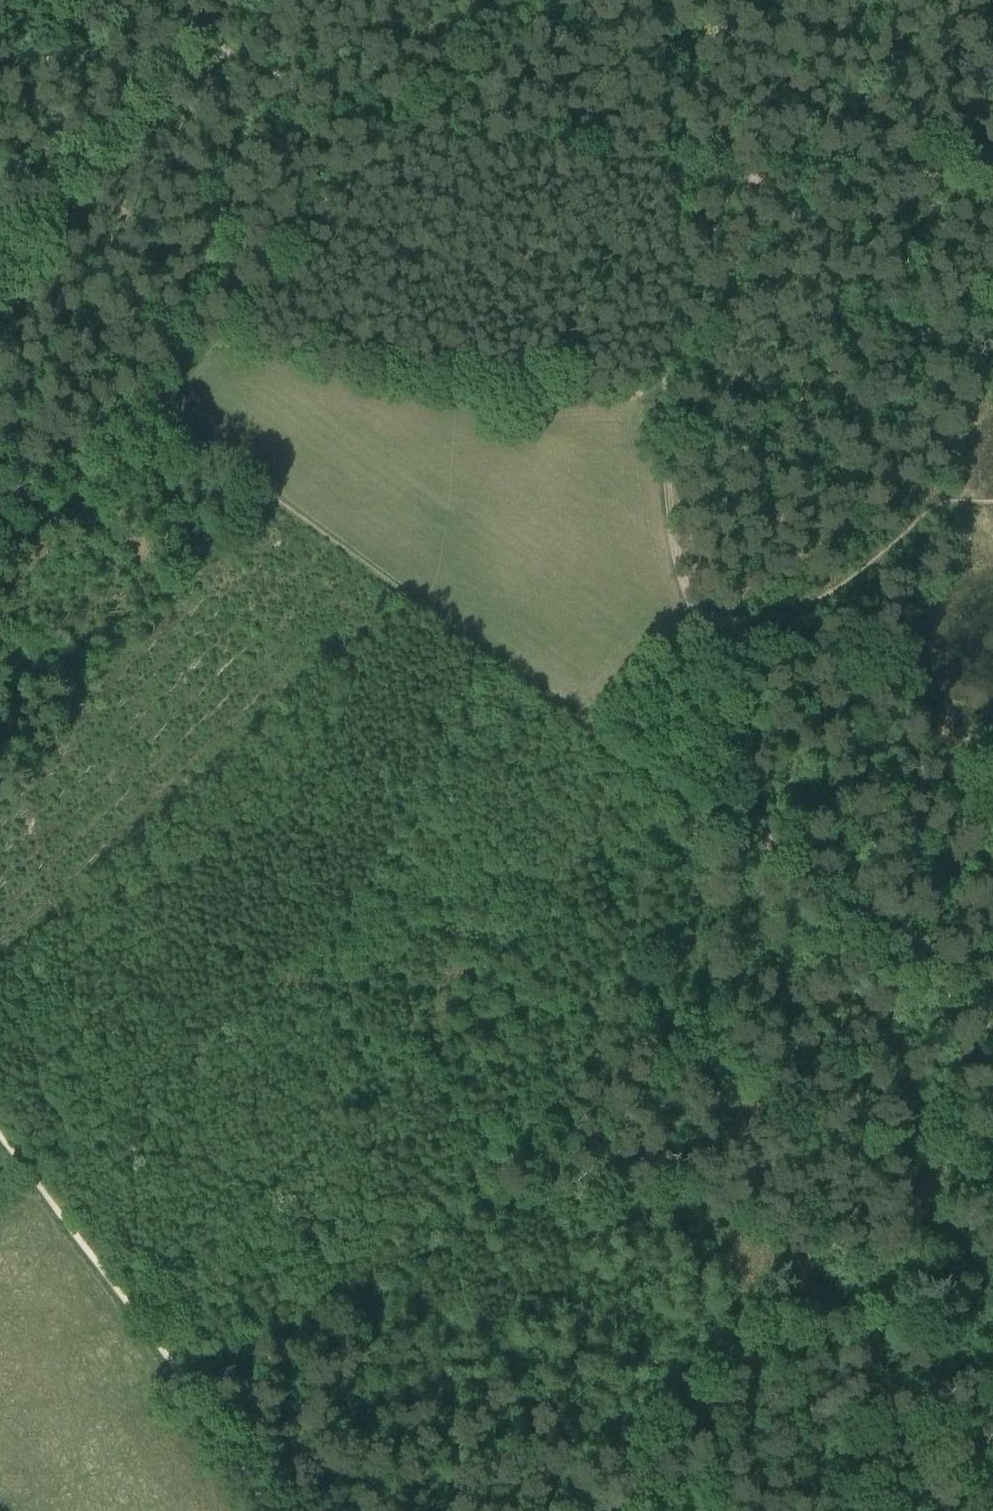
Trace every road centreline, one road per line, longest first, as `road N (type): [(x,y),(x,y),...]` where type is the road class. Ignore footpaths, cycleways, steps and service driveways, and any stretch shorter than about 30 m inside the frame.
road 1 (track): [(992,1007),(764,834),(721,720),(663,514),(670,178),(663,0)]
road 2 (track): [(270,1510),(0,1129)]
road 3 (track): [(0,272),(219,41)]

